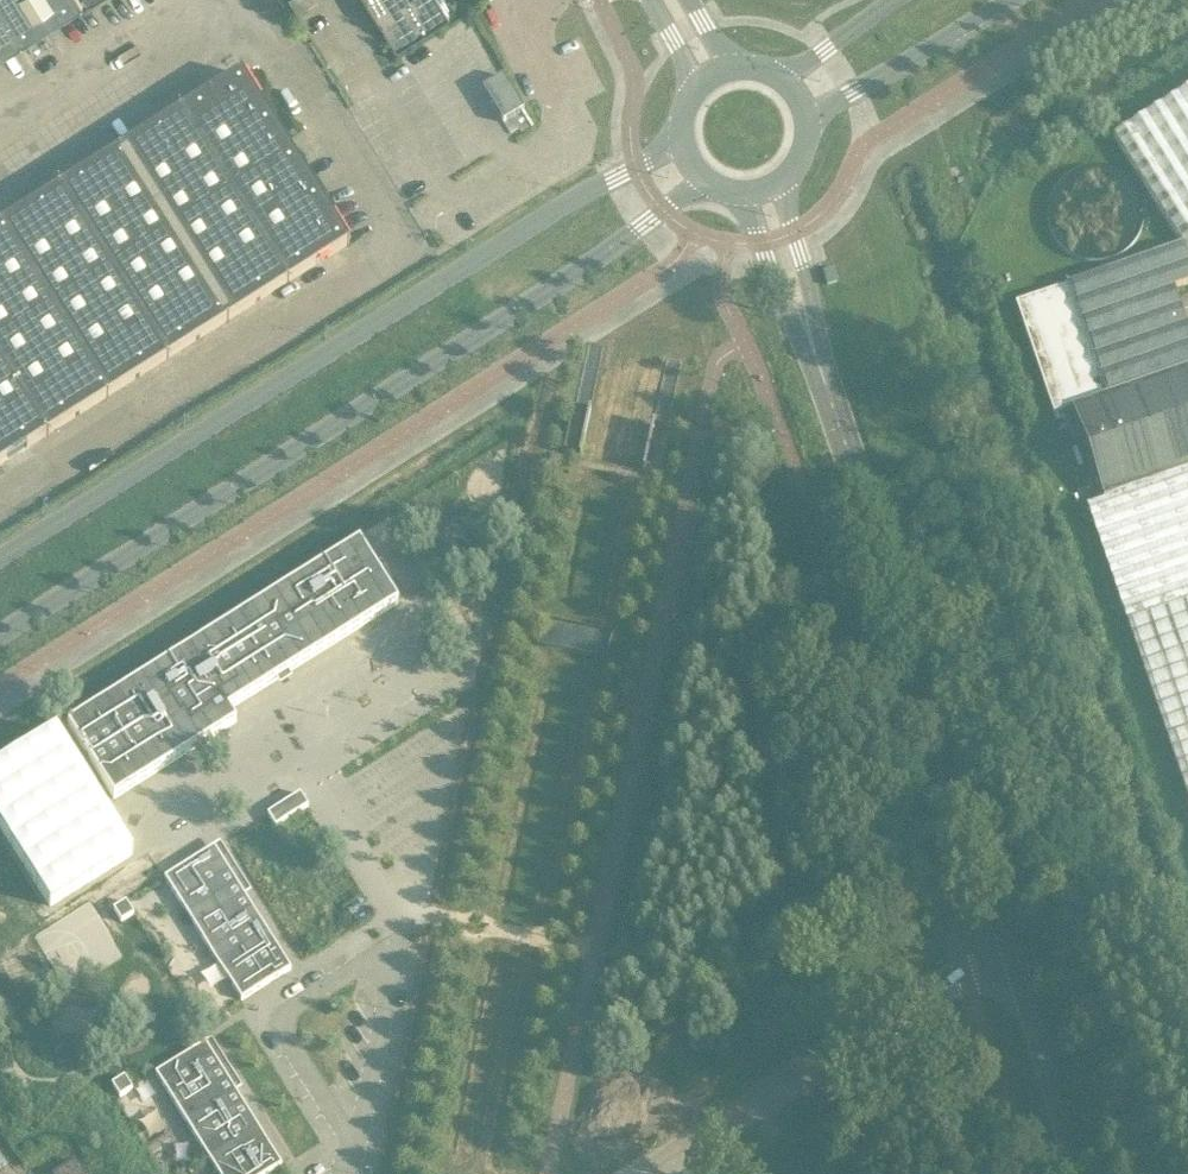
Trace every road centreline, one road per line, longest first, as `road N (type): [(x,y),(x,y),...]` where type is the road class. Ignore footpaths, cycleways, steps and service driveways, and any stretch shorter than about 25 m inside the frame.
road 1 (secondary): [(0,636),(705,183)]
road 2 (secondary): [(679,140),(0,561)]
road 3 (unclassified): [(806,326),(1015,959)]
road 4 (unclassified): [(644,1173),(960,975),(1015,959)]
road 5 (unclassified): [(0,172),(245,19),(233,0)]
road 6 (secondary): [(807,119),(1009,0)]
road 7 (unclassified): [(1015,959),(1077,1173)]
road 8 (unclassified): [(742,195),(774,281),(806,326)]
road 9 (unclassified): [(806,326),(804,269),(781,183)]
road 10 (secondary): [(900,0),(783,78)]

